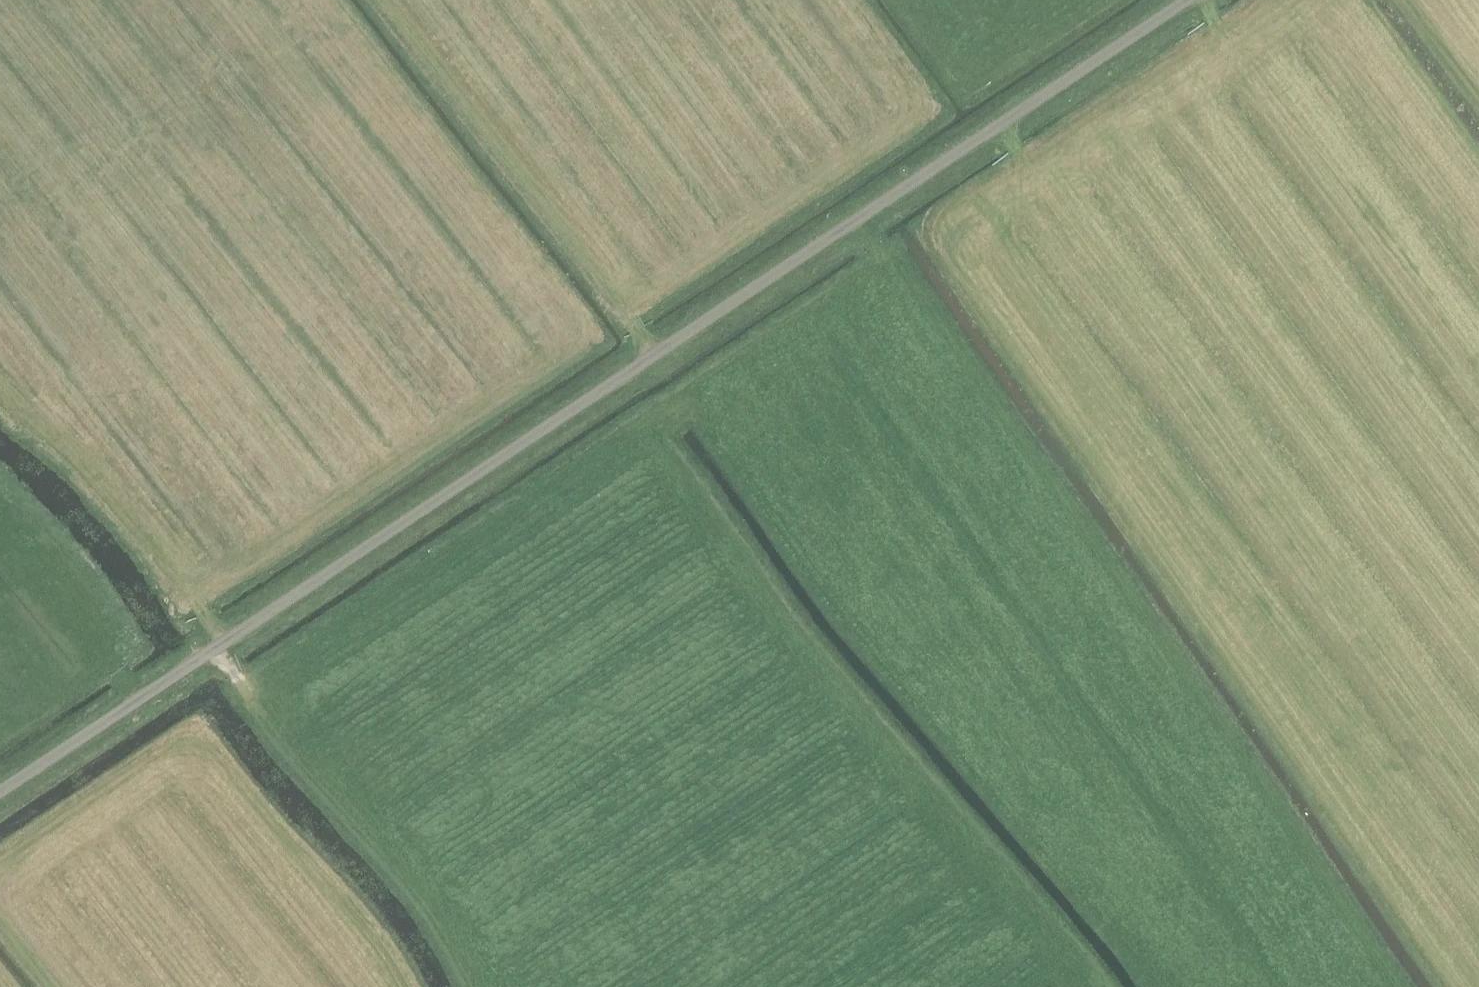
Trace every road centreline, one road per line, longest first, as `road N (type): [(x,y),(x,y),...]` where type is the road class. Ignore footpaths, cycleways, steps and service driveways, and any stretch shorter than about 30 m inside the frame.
road 1 (unclassified): [(0,792),(1183,0)]

